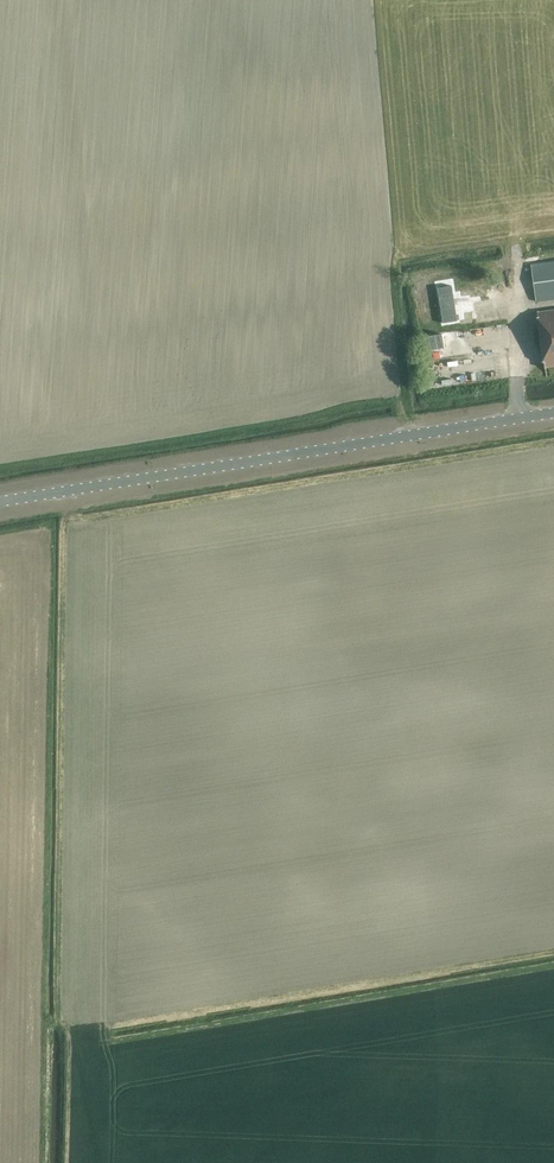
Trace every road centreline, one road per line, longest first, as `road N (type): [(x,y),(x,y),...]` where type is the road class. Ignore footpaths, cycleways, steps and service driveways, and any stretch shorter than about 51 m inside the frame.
road 1 (tertiary): [(0,502),(553,413)]

